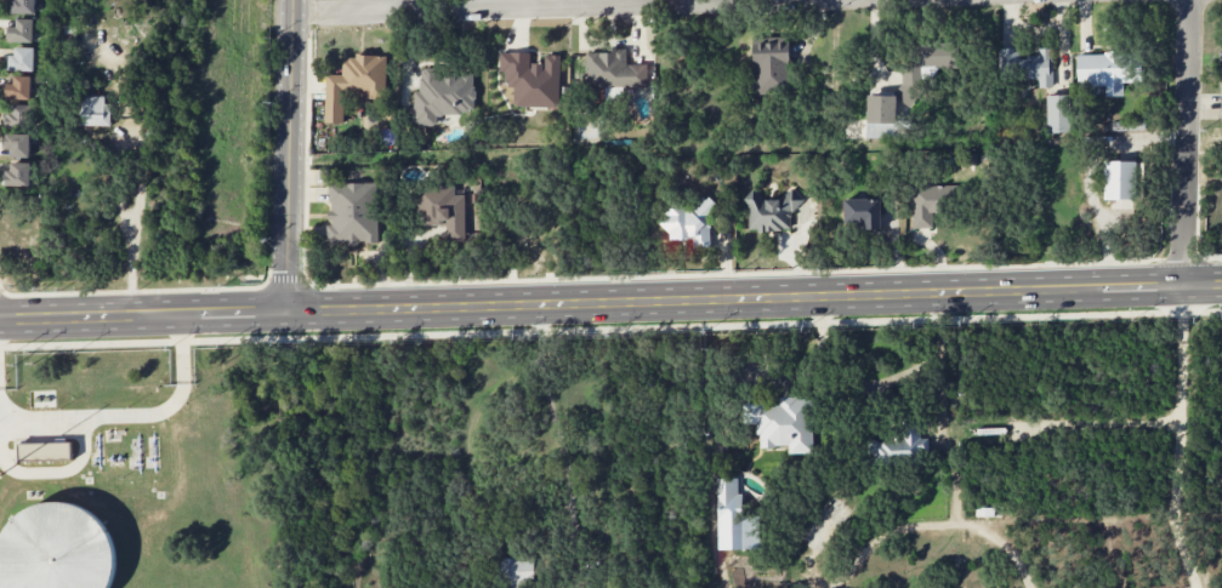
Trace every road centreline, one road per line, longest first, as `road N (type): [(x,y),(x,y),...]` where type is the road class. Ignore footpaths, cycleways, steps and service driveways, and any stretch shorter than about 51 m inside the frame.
road 1 (secondary): [(1221,283),(0,322)]
road 2 (residential): [(294,11),(704,0)]
road 3 (tertiary): [(284,310),(294,0)]
road 4 (residential): [(1183,284),(1190,0)]

